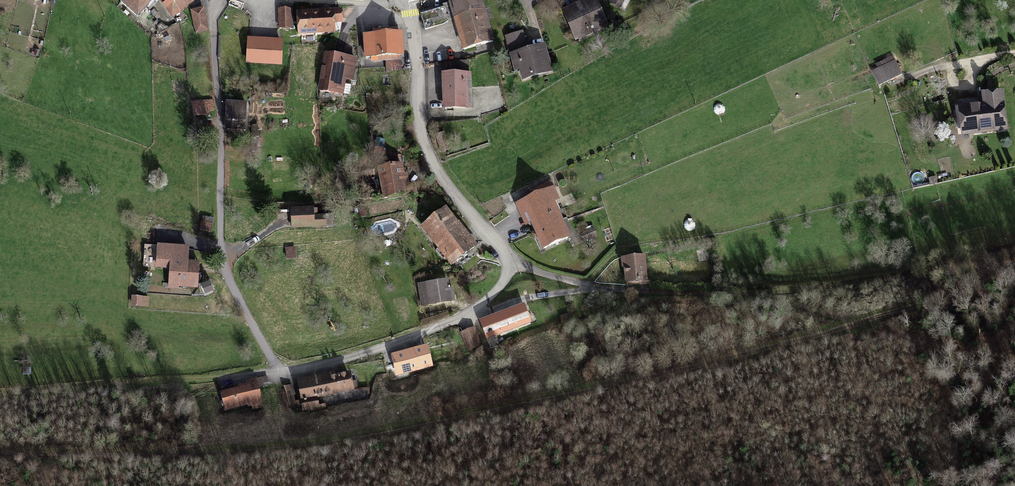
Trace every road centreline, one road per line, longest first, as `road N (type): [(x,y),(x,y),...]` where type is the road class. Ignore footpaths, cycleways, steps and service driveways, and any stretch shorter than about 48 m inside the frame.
road 1 (track): [(1014,276),(543,404),(315,447),(192,457),(0,456)]
road 2 (residential): [(406,0),(422,146),(508,262),(506,277),(471,315),(367,356),(277,373),(223,271),(209,0)]
road 3 (track): [(508,262),(586,287),(711,296),(1014,264)]
road 4 (track): [(277,373),(0,396)]
road 5 (track): [(471,315),(614,292)]
road 6 (residential): [(1014,55),(886,89)]

